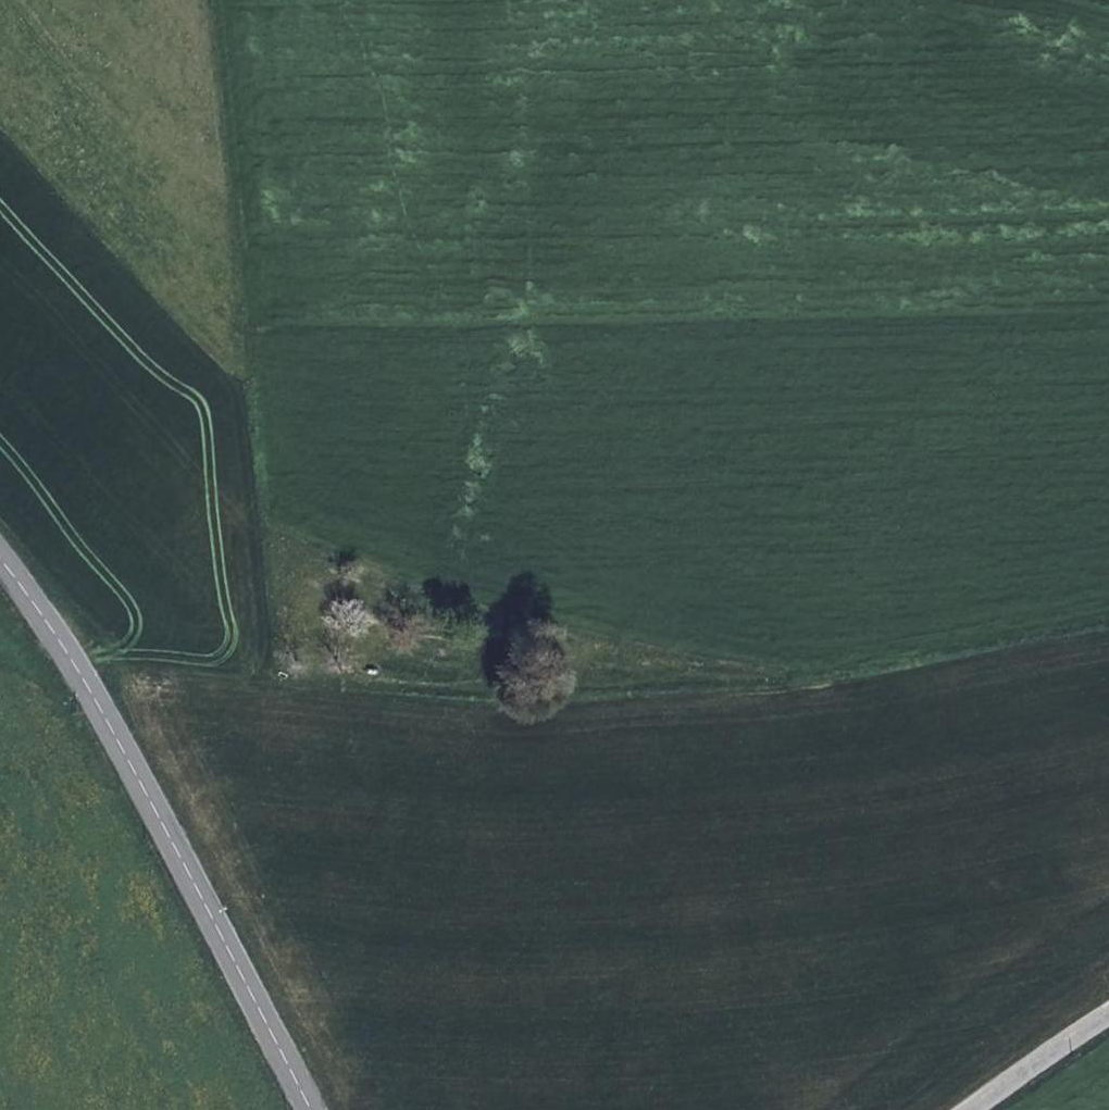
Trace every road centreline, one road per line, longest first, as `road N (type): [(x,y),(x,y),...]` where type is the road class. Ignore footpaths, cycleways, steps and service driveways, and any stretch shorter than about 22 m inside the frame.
road 1 (secondary): [(316,1109),(109,715),(0,555)]
road 2 (unclassified): [(1108,1021),(980,1109)]

